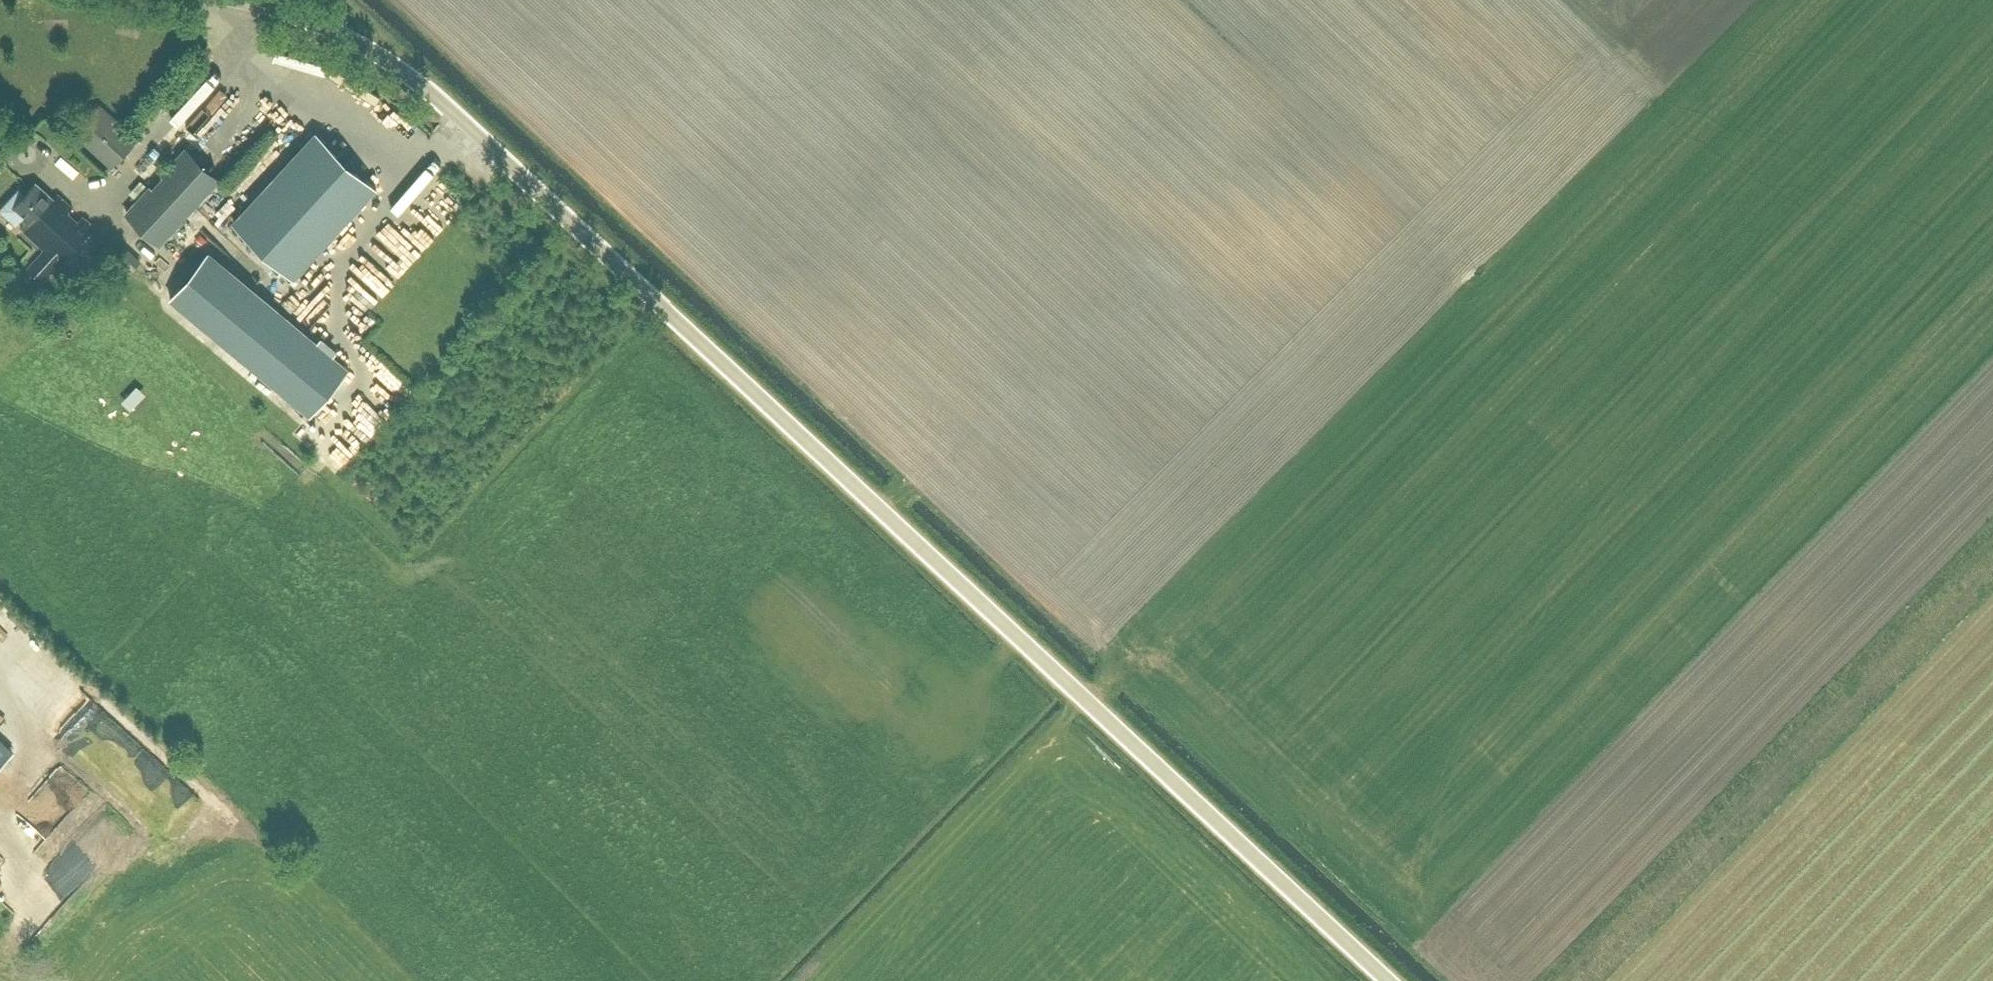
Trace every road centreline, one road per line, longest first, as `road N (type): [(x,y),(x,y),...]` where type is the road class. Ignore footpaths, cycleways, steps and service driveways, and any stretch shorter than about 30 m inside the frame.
road 1 (unclassified): [(1398,980),(418,80),(369,41),(258,0)]

